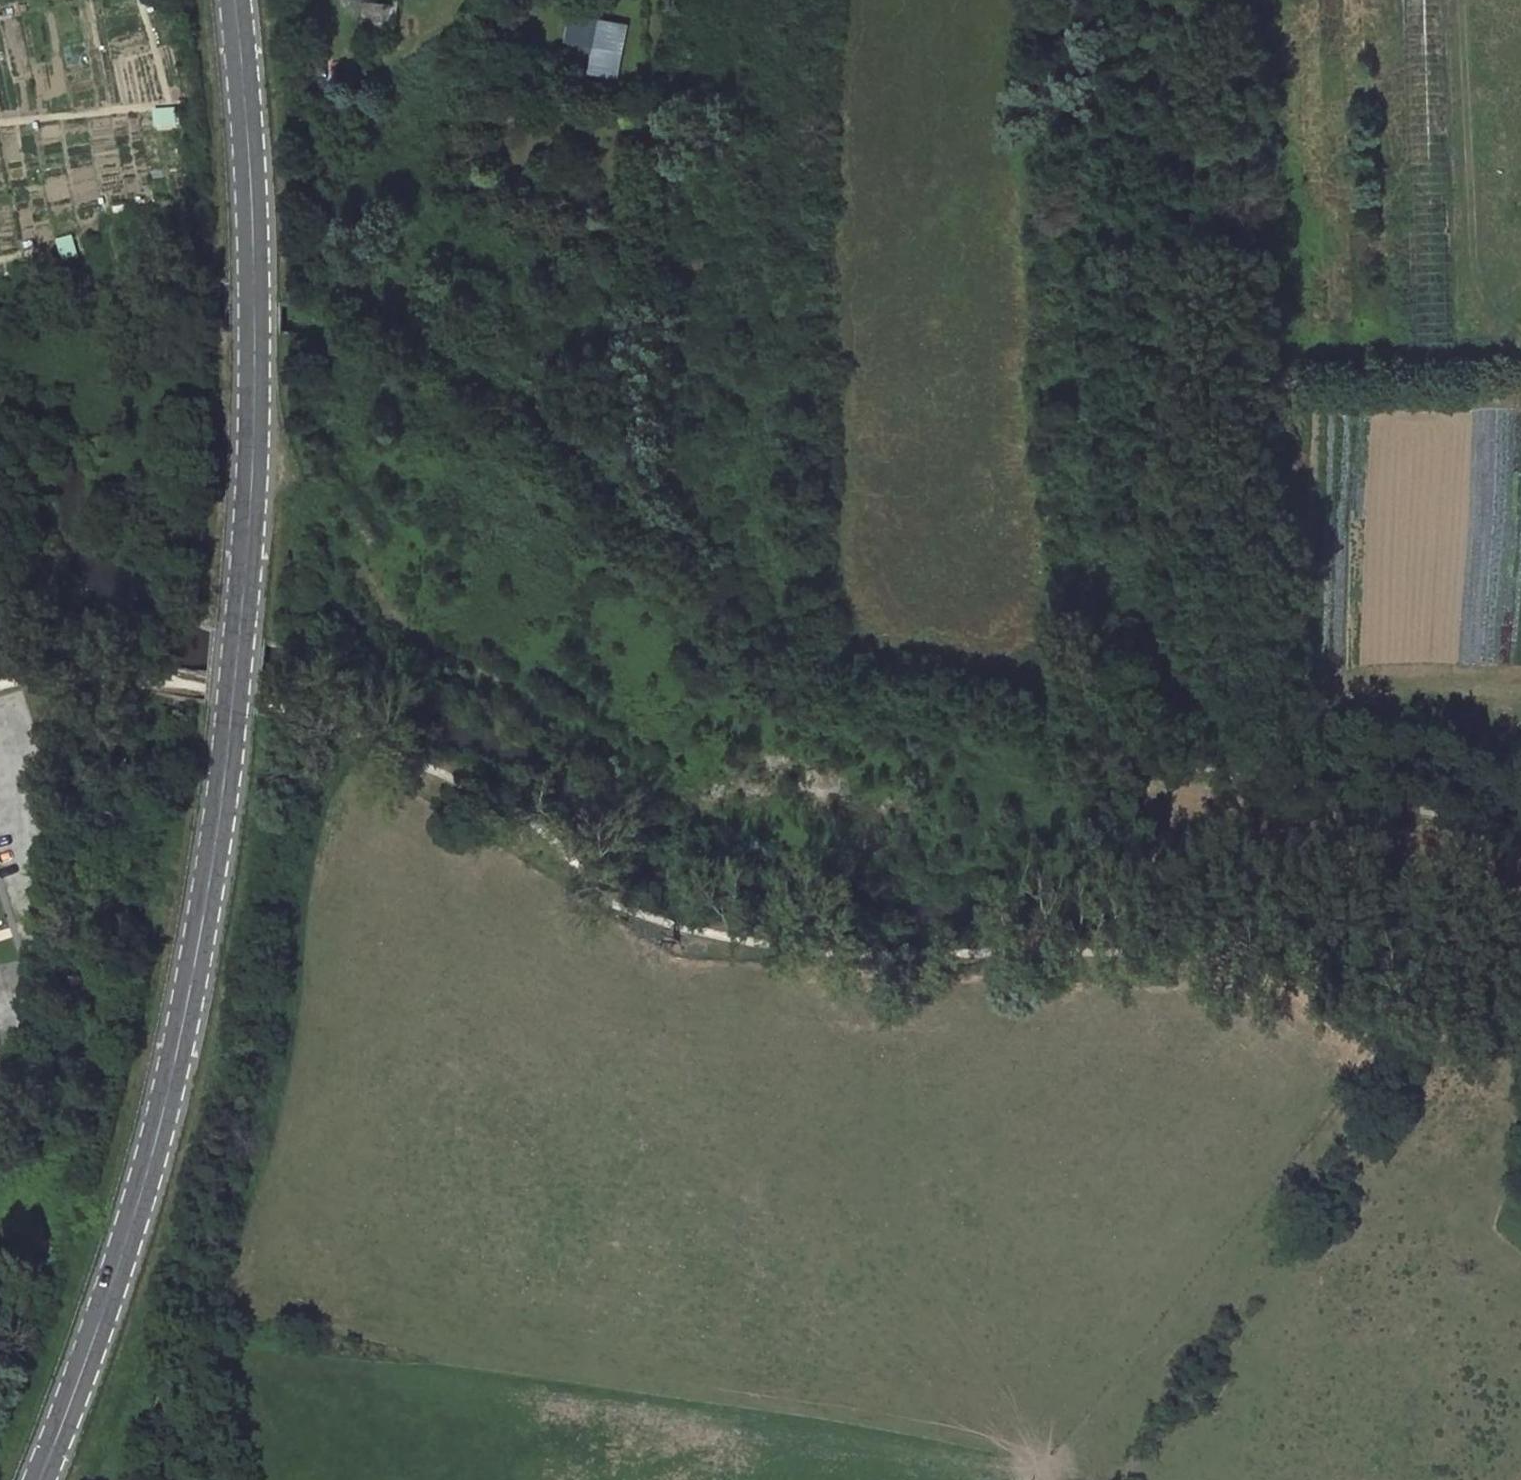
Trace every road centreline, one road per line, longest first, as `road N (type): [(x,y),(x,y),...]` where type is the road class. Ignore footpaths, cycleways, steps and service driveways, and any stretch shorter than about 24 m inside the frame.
road 1 (primary): [(235,0),(256,335),(235,715),(165,1113),(96,1338),(40,1479)]
road 2 (track): [(250,465),(291,479),(420,650),(520,686),(731,829),(972,862)]

